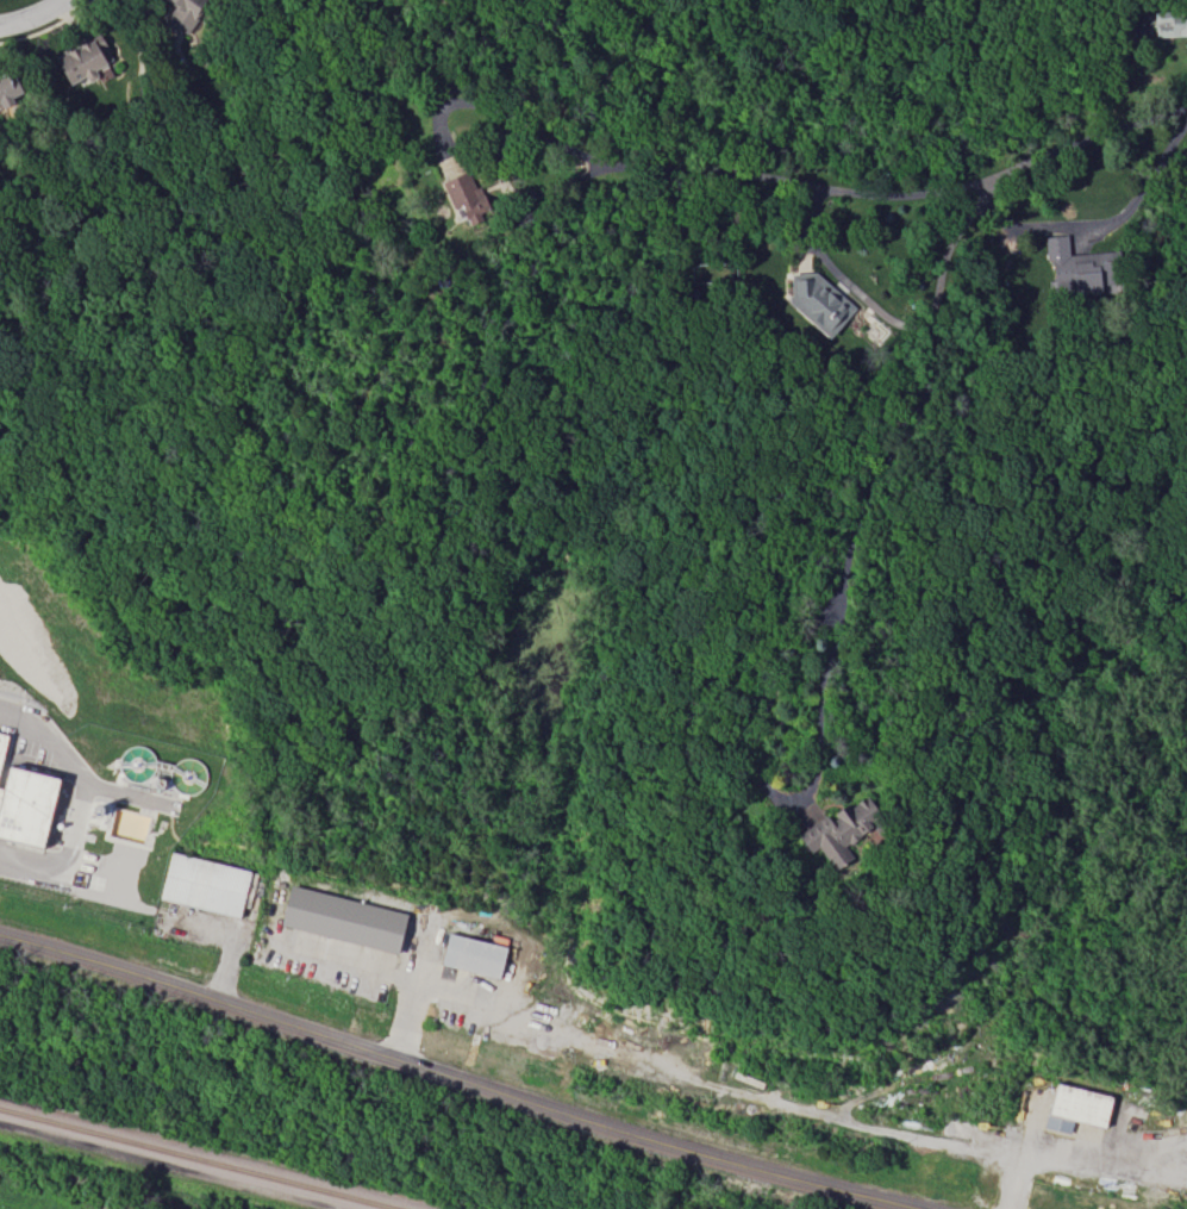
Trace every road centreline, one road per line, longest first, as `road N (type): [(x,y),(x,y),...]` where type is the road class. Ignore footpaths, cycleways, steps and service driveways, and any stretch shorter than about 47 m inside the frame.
road 1 (tertiary): [(0,934),(557,1114),(921,1208)]

